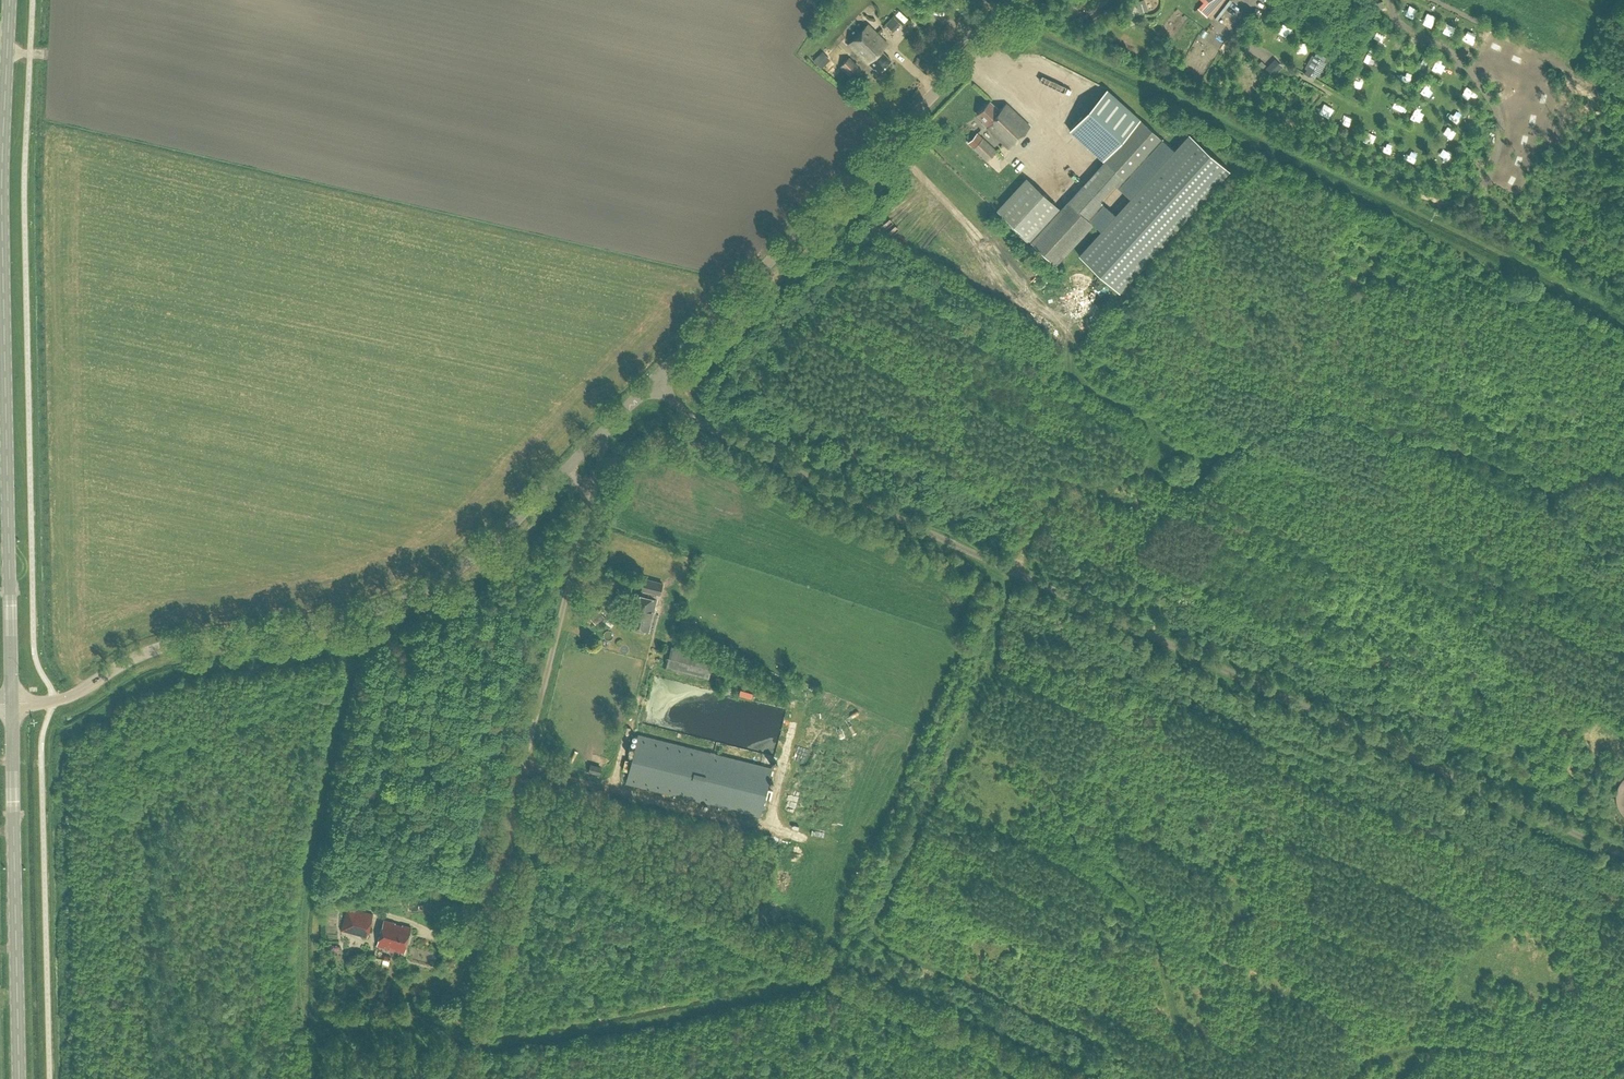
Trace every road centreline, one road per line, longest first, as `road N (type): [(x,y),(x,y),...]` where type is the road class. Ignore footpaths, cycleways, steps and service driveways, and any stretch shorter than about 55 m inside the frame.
road 1 (unclassified): [(1623,856),(731,440),(652,380)]
road 2 (primary): [(12,705),(3,215),(11,0)]
road 3 (tertiary): [(12,705),(52,702),(163,645),(367,613),(404,599),(494,542),(558,475)]
road 4 (unclassified): [(458,1031),(591,492)]
road 5 (tertiary): [(652,380),(1025,0)]
road 6 (track): [(1166,455),(1147,420),(1079,374),(1067,348),(1071,318),(980,239),(887,141)]
road 7 (primary): [(20,1078),(12,705)]

